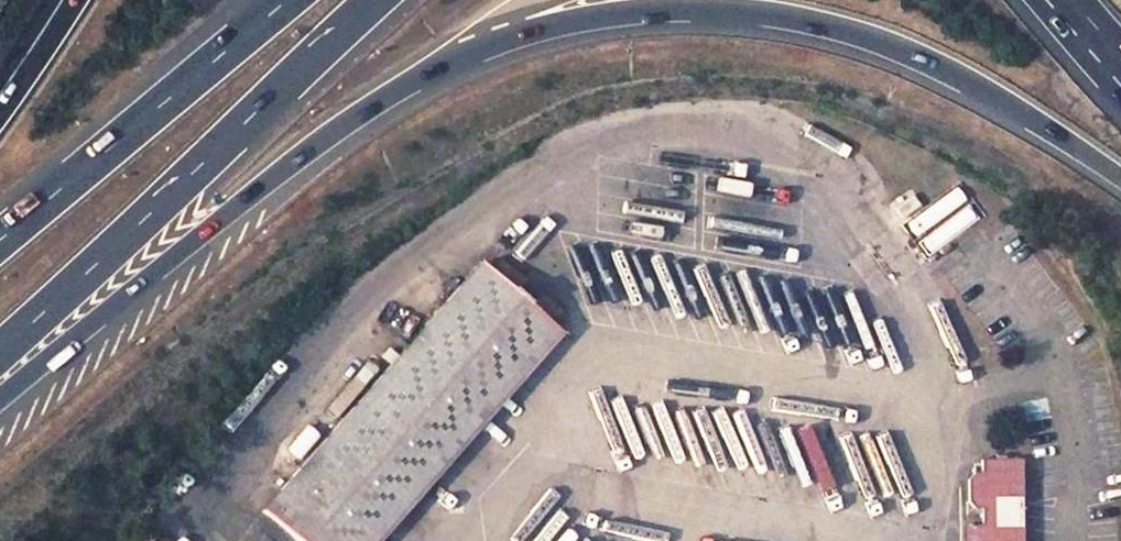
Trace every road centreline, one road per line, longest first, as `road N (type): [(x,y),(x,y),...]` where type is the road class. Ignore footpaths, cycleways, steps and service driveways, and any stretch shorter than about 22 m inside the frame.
road 1 (motorway): [(0,400),(377,102),(458,58),(557,25),(719,12),(841,32),(965,84),(1120,179)]
road 2 (motorway): [(0,359),(375,0)]
road 3 (motorway): [(286,0),(0,239)]
road 4 (motorway): [(73,0),(0,111)]

